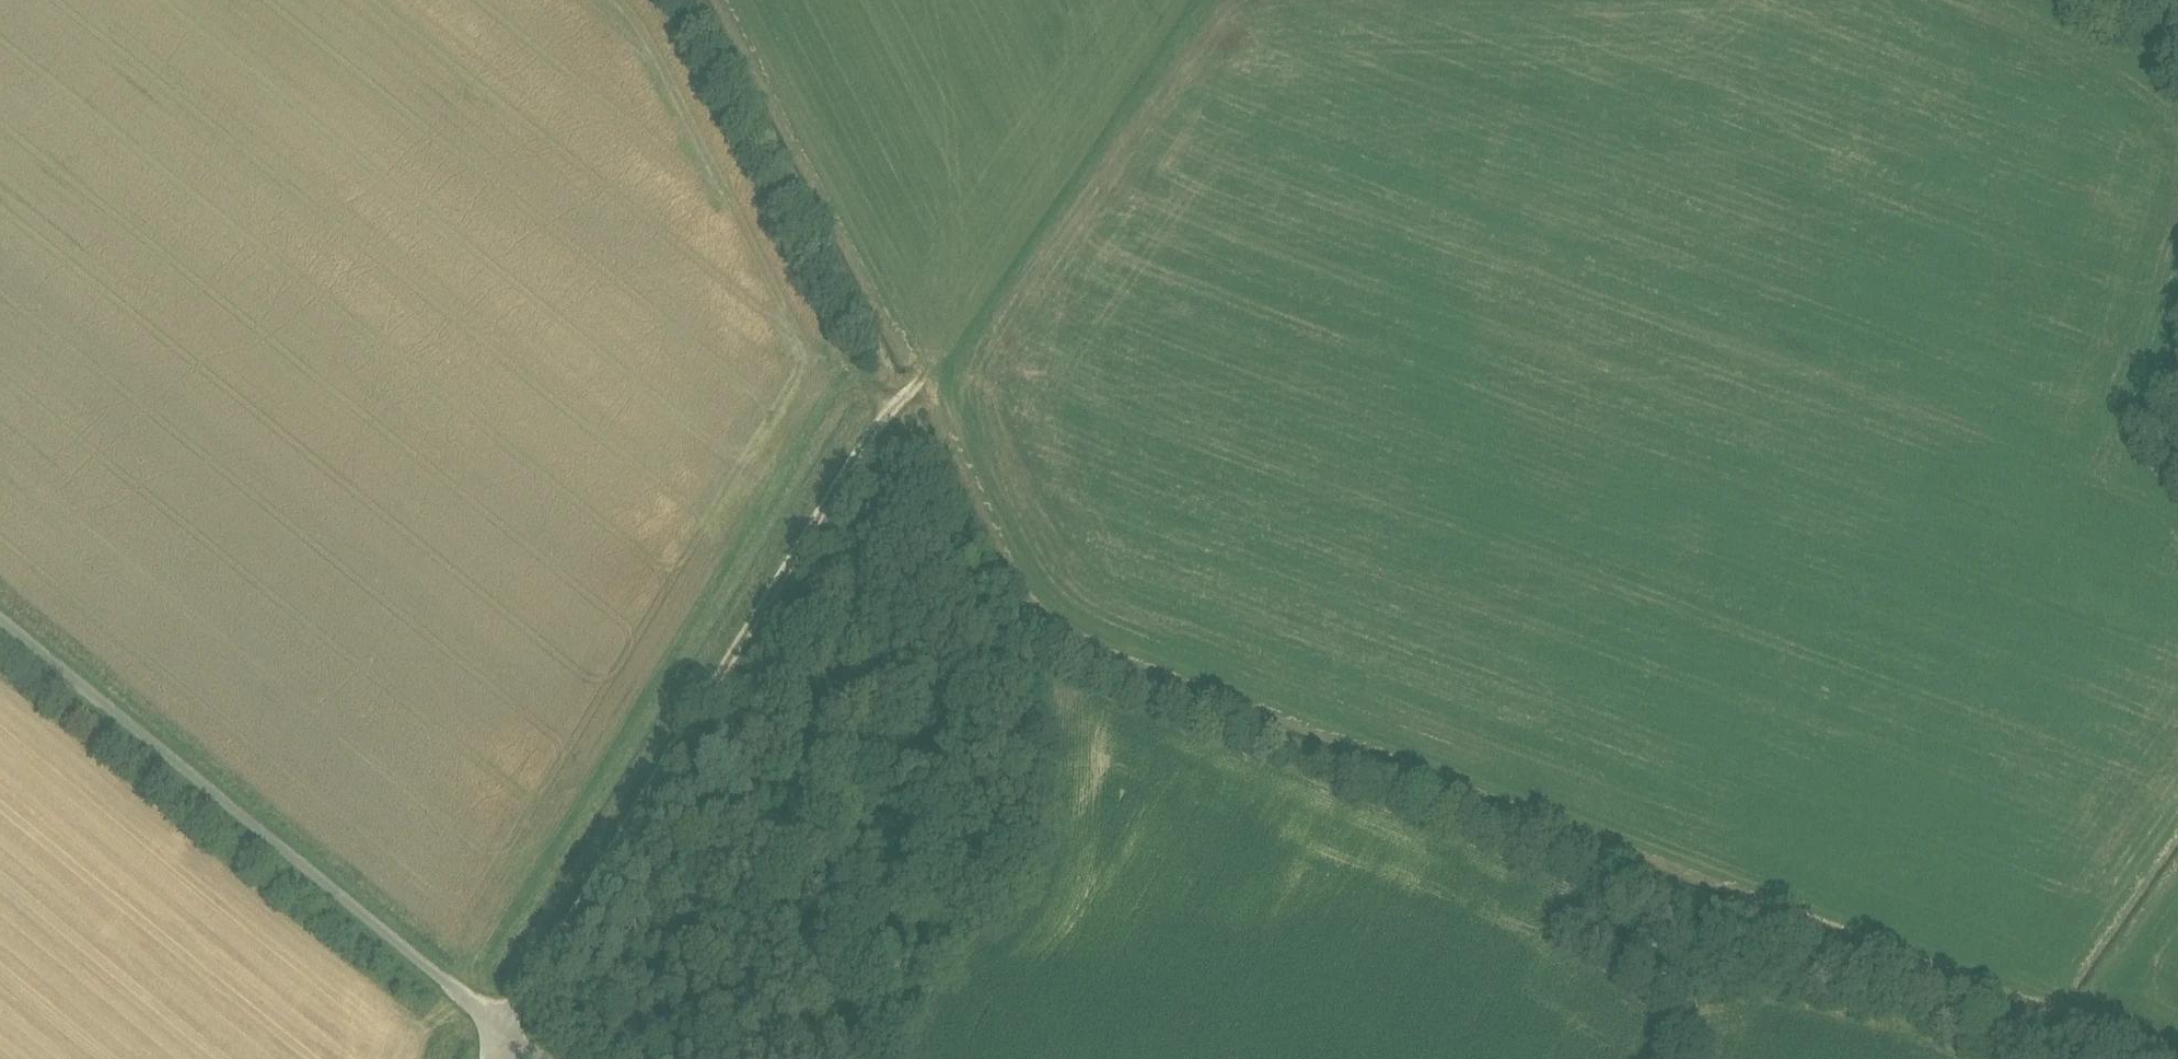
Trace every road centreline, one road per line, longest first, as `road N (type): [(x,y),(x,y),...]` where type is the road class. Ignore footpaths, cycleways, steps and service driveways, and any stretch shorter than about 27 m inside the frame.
road 1 (track): [(499,1030),(887,408),(913,390),(937,351)]
road 2 (residential): [(499,1030),(0,620)]

